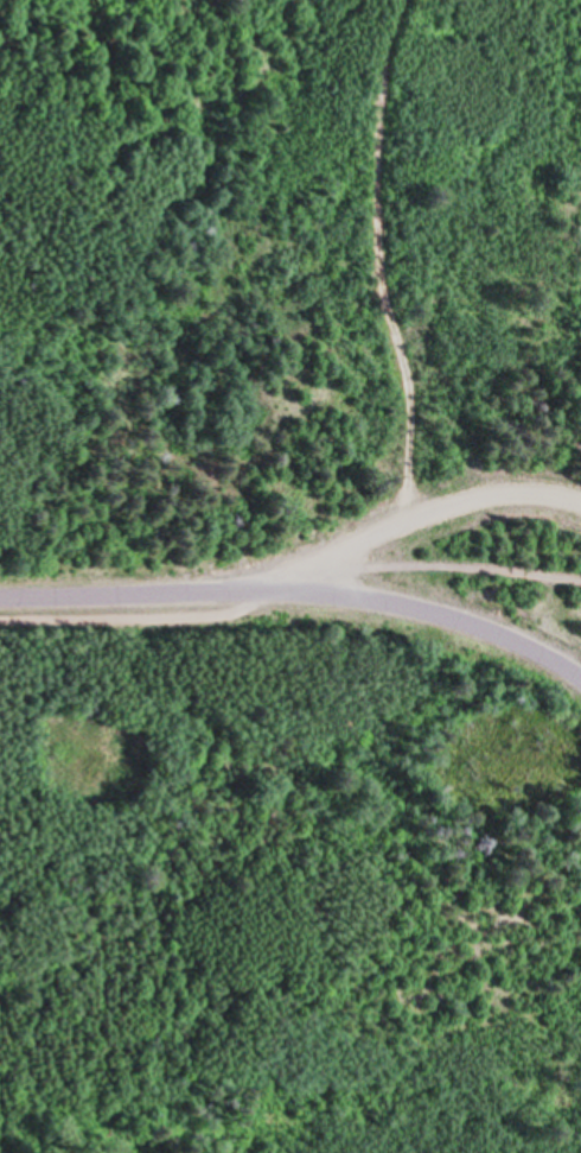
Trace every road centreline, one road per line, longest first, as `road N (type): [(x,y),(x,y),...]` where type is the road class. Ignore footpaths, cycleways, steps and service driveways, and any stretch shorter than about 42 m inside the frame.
road 1 (residential): [(0,591),(292,591),(388,530),(503,490),(580,503)]
road 2 (track): [(399,0),(374,82),(385,305),(409,393),(404,474),(388,530)]
road 3 (residential): [(292,591),(461,619),(580,684)]

